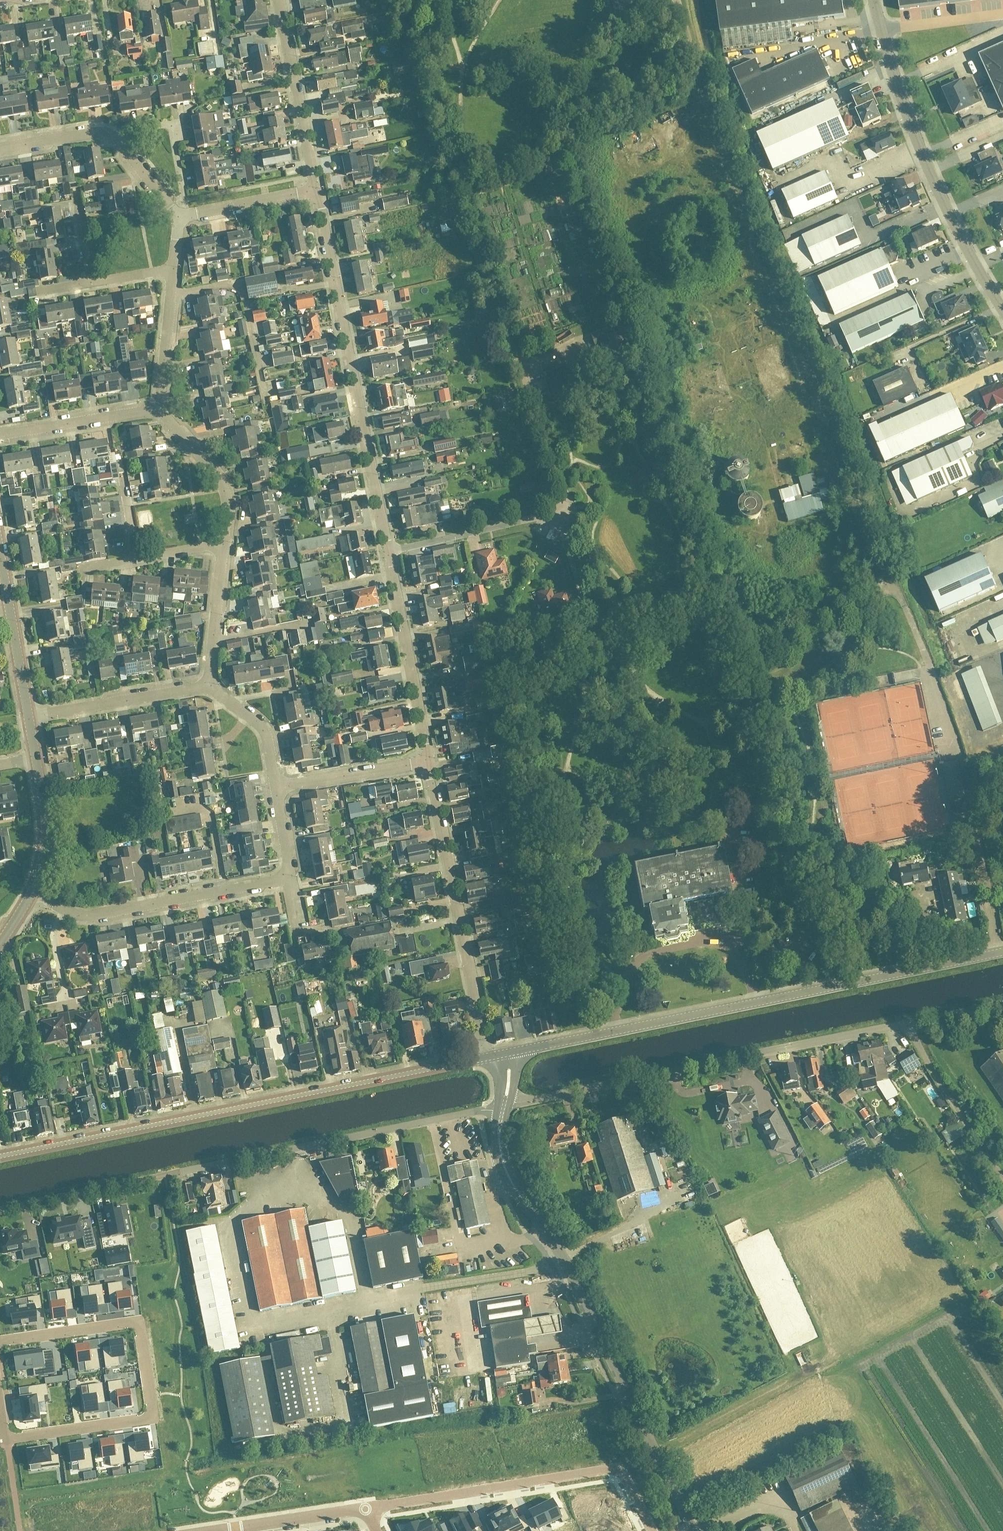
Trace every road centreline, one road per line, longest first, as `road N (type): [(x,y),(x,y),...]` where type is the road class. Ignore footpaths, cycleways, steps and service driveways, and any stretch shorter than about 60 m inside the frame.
road 1 (unclassified): [(0,1211),(502,1107)]
road 2 (tertiary): [(506,1054),(1002,953)]
road 3 (tertiary): [(0,1158),(486,1059)]
road 4 (tertiary): [(692,1530),(562,1261),(515,1193),(499,1150),(502,1107)]
road 5 (unclassified): [(502,1107),(905,1025)]
road 6 (residential): [(5,1440),(138,1422),(151,1407),(134,1324),(0,1342)]
road 7 (residential): [(388,553),(313,191)]
road 8 (residential): [(1002,311),(901,108),(872,0)]
road 9 (residential): [(365,1509),(615,1470),(652,1530)]
road 10 (residential): [(486,1059),(427,762)]
road 11 (residential): [(63,910),(91,917),(283,878)]
road 12 (residential): [(427,762),(388,553)]
road 13 (residential): [(313,191),(277,0)]
road 14 (unclassified): [(1002,1180),(905,1025)]
road 15 (residential): [(27,718),(207,688)]
road 16 (residential): [(558,514),(388,553)]
road 17 (residential): [(518,360),(567,512),(558,514)]
road 18 (residential): [(221,551),(224,490),(157,411)]
road 19 (residential): [(0,435),(157,411)]
road 20 (tertiary): [(27,718),(0,563)]
road 21 (residential): [(275,789),(427,762)]
road 22 (residential): [(178,219),(184,209),(170,126),(115,142)]
road 23 (residential): [(222,1530),(365,1509)]
road 24 (residential): [(178,219),(313,191)]
road 25 (residential): [(207,688),(221,551)]
road 26 (residential): [(157,411),(173,276)]
road 27 (tertiary): [(33,892),(45,838),(34,760)]
road 28 (residential): [(275,789),(261,730),(207,688)]

